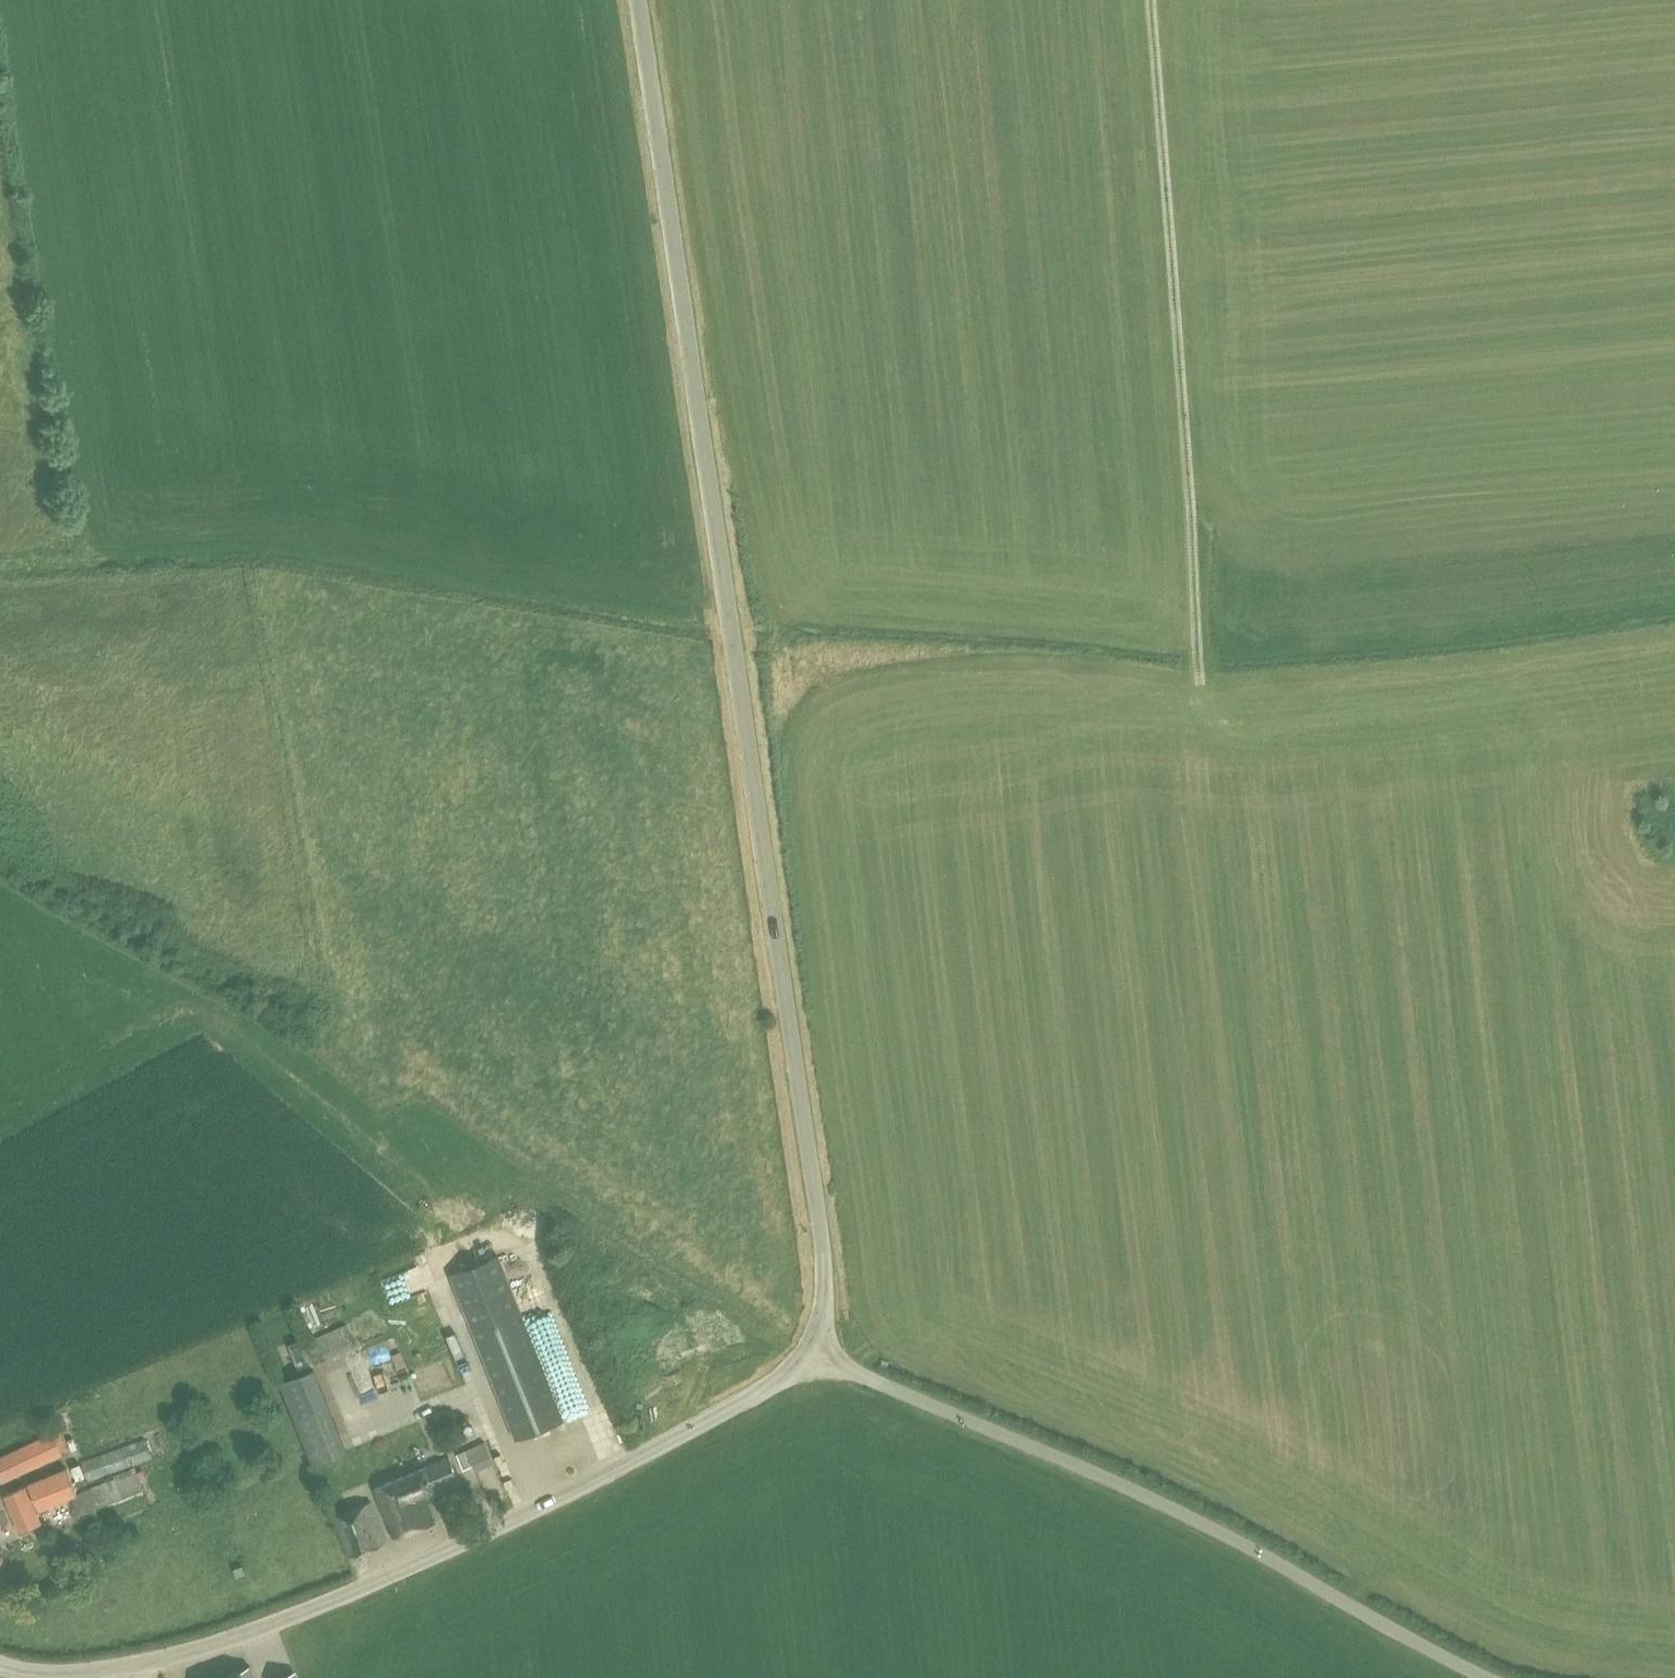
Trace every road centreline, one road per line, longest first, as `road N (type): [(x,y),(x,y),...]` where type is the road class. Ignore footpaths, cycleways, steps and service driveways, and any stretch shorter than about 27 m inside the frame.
road 1 (unclassified): [(803,1355),(822,1319),(823,1246),(646,0)]
road 2 (unclassified): [(0,1663),(49,1673),(102,1670),(259,1632),(564,1494),(737,1405),(803,1355)]
road 3 (unclassified): [(1485,1677),(1185,1513),(803,1355)]

